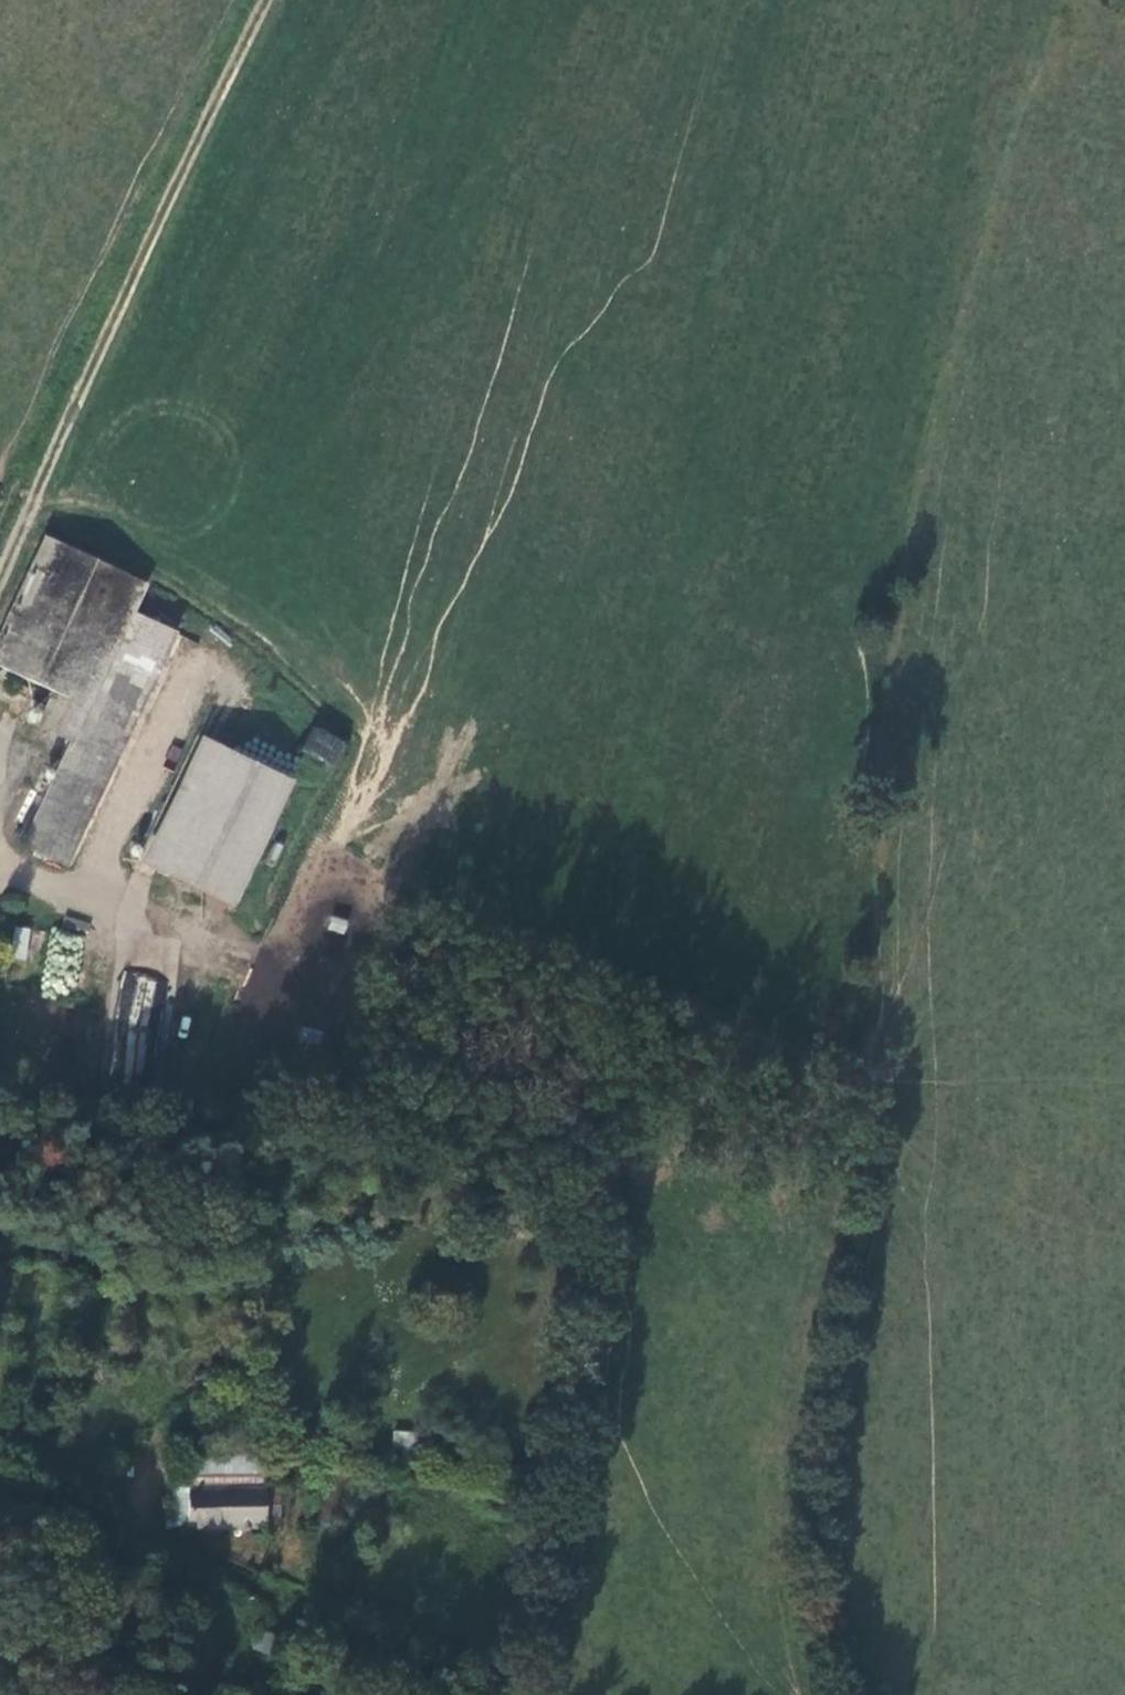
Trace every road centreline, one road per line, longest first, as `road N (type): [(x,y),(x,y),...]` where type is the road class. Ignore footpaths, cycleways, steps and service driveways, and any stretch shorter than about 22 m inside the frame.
road 1 (track): [(0,554),(272,0)]

